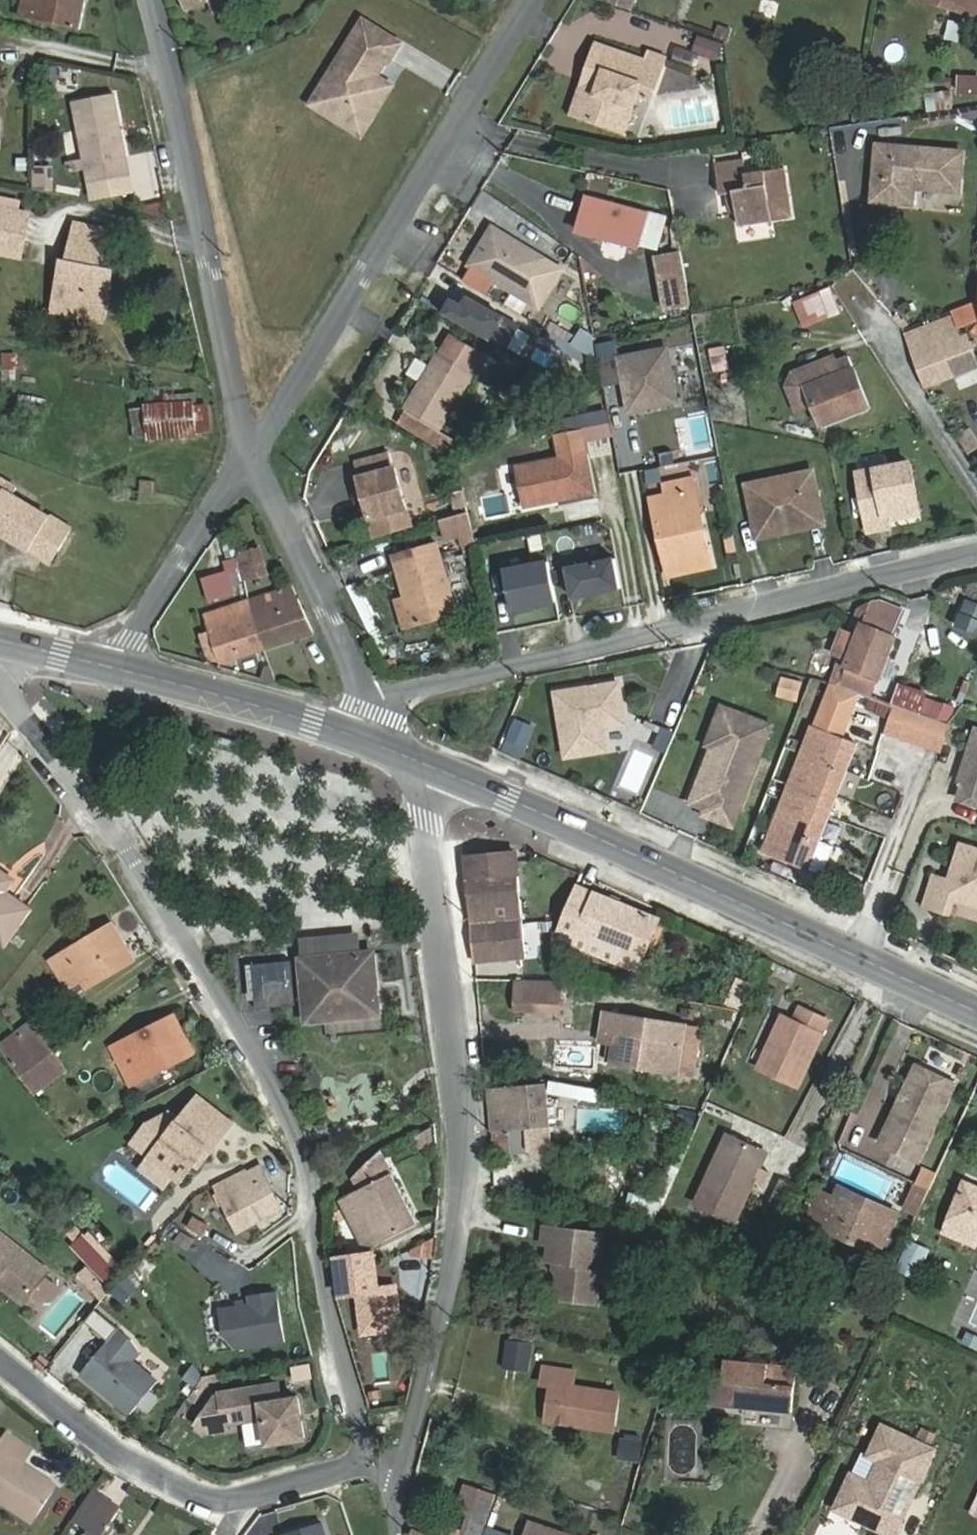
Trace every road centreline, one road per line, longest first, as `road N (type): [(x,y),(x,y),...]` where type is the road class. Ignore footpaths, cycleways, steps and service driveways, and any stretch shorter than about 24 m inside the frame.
road 1 (residential): [(0,685),(129,856),(296,1142),(311,1188),(318,1296),(375,1466)]
road 2 (residential): [(432,768),(424,817),(466,1182),(397,1472)]
road 3 (residential): [(371,702),(976,555)]
road 4 (secondary): [(432,768),(624,848),(976,1013)]
road 5 (residential): [(250,452),(532,0)]
road 6 (residential): [(250,452),(150,0)]
road 7 (residential): [(375,1466),(216,1501),(159,1481),(0,1357)]
road 8 (residential): [(371,702),(250,452)]
road 9 (secondary): [(120,668),(372,743)]
road 10 (residential): [(120,668),(250,452)]
road 11 (secondary): [(0,640),(120,668)]

